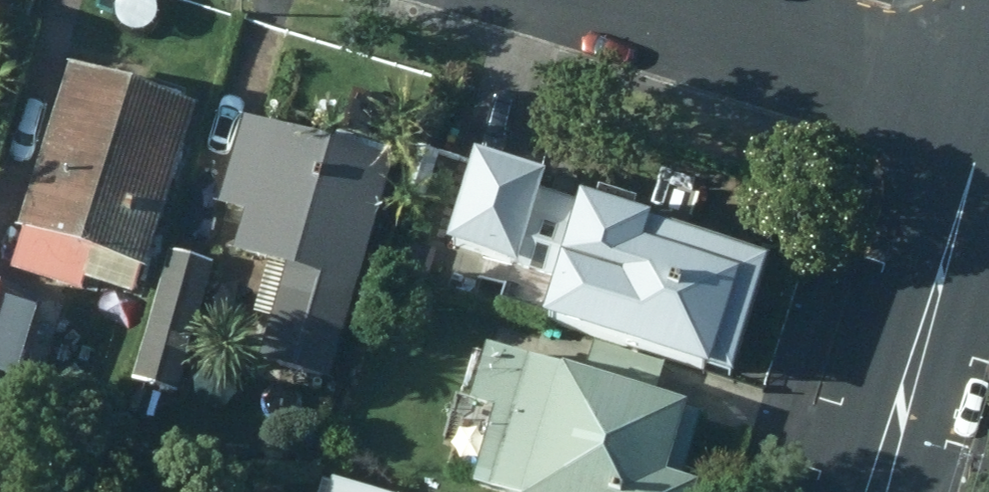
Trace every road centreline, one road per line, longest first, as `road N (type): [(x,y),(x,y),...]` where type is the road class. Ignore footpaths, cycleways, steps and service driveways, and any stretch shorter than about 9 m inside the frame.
road 1 (secondary): [(867,491),(988,113)]
road 2 (residential): [(988,105),(646,0)]

